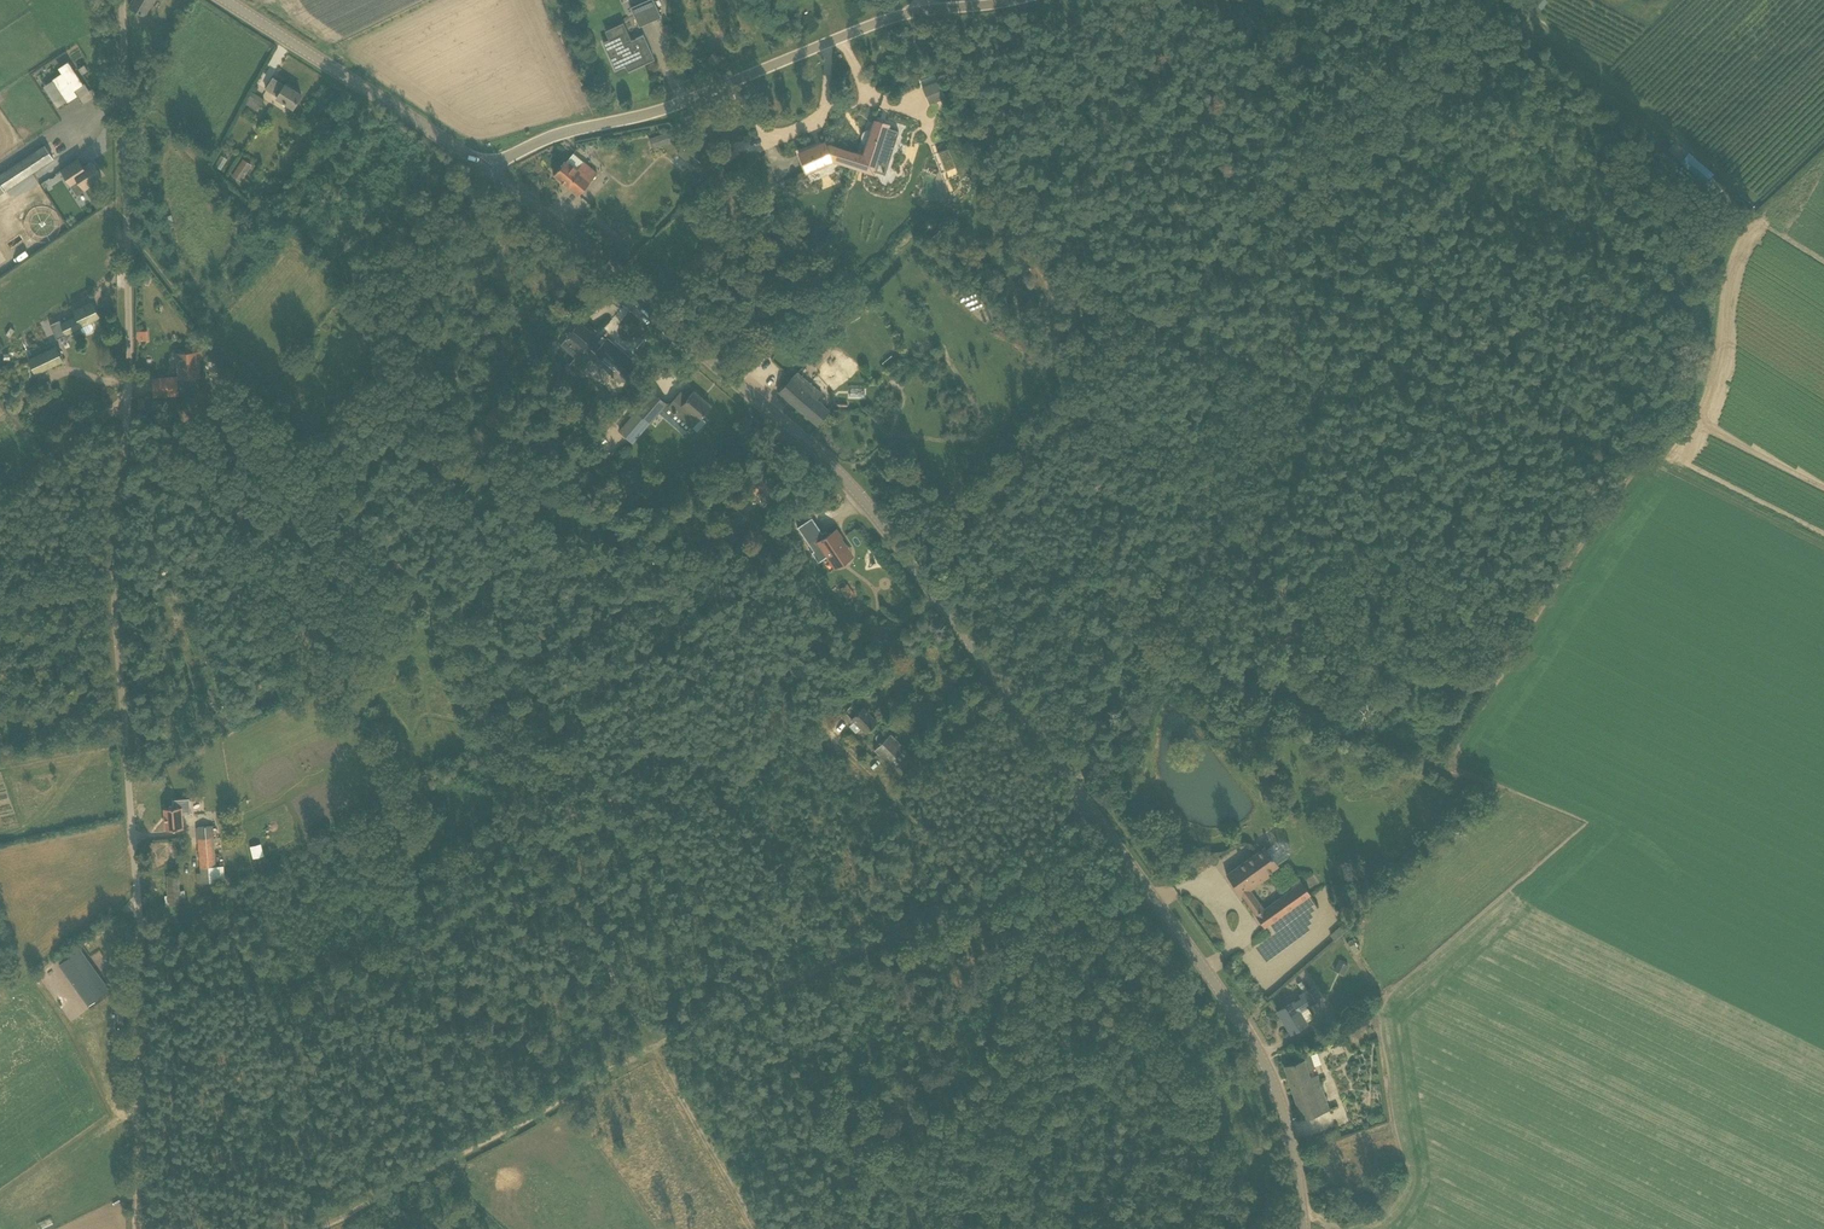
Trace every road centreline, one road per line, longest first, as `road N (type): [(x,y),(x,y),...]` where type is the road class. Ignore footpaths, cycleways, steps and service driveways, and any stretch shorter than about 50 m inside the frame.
road 1 (tertiary): [(1302,1228),(1287,1120),(1240,1020),(875,514),(735,381),(484,166)]
road 2 (track): [(1651,455),(1429,753),(1217,655),(1145,603),(866,457),(844,480)]
road 3 (track): [(656,1043),(438,612),(131,235)]
road 4 (unclassified): [(143,935),(113,611),(133,399),(128,0)]
road 5 (unclassified): [(484,166),(590,125),(689,100),(921,9),(994,0)]
road 6 (track): [(1508,0),(1403,68),(1322,134),(1168,327)]
road 7 (track): [(1206,343),(1176,541),(1145,603),(1076,788)]
road 8 (track): [(1206,343),(1651,455)]
road 9 (track): [(931,8),(999,175),(1020,204),(1153,324),(1168,327)]
road 10 (track): [(656,1043),(314,1228)]
road 11 (track): [(1000,898),(872,942),(656,1043)]
road 12 (track): [(987,900),(821,721),(819,713),(896,641)]
road 13 (tertiary): [(484,166),(225,0)]
road 14 (track): [(144,1228),(143,935)]
road 15 (track): [(761,1228),(656,1043)]
road 16 (track): [(1651,455),(1823,542)]
road 17 (track): [(0,498),(105,405),(133,399)]
road 18 (track): [(1156,902),(1023,899)]
road 19 (track): [(1000,898),(1091,812)]

